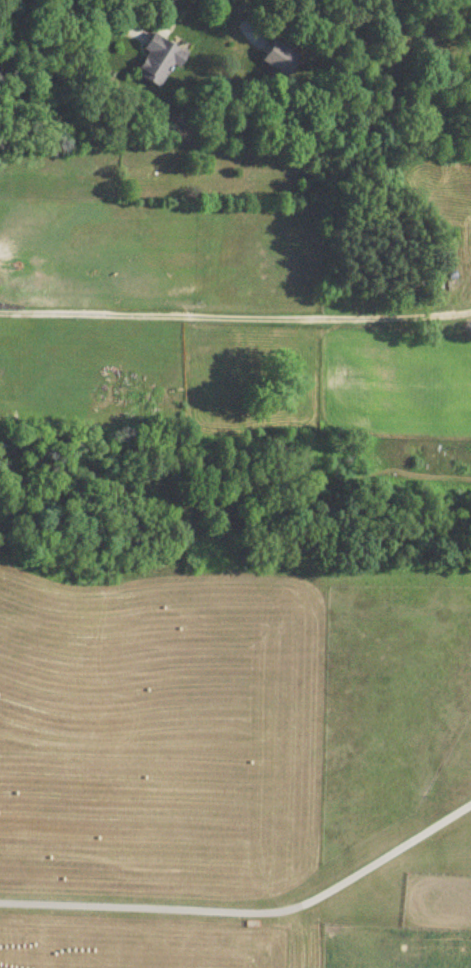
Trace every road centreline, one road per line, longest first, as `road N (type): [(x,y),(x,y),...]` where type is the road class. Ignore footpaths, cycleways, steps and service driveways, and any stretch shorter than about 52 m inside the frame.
road 1 (residential): [(0,313),(407,321),(470,314)]

